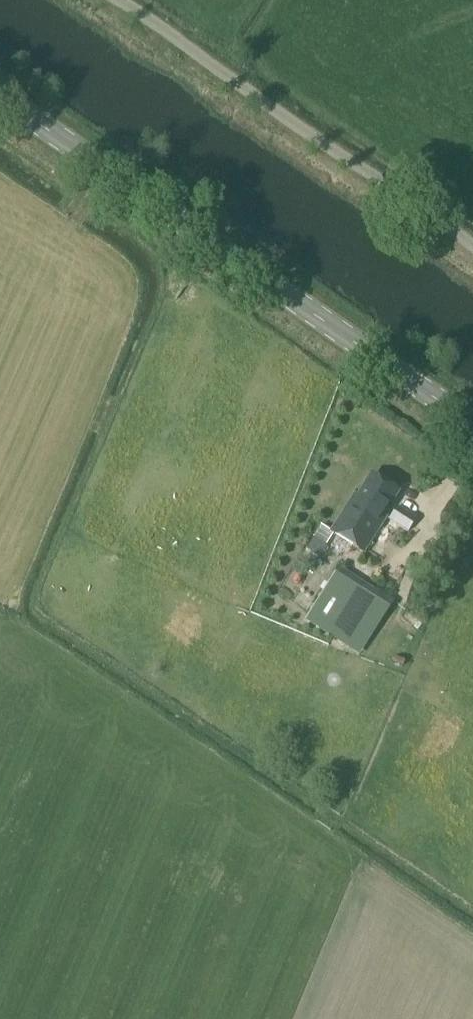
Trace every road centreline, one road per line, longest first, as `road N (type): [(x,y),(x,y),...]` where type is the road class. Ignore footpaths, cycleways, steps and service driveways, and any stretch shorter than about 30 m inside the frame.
road 1 (secondary): [(472,426),(0,98)]
road 2 (unclassified): [(472,246),(115,0)]

